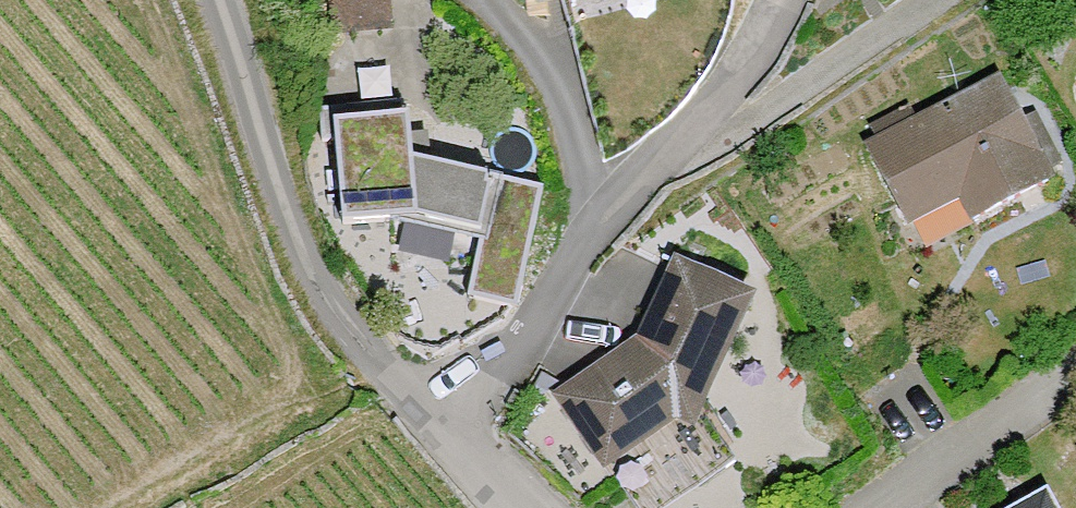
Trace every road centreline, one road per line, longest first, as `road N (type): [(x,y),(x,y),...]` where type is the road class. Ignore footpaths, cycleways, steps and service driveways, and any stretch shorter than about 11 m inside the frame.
road 1 (residential): [(460,430),(601,226),(762,54),(785,0)]
road 2 (unclassified): [(239,0),(328,264),(460,430)]
road 3 (track): [(500,0),(549,82),(601,226)]
road 4 (residential): [(878,507),(1075,375)]

